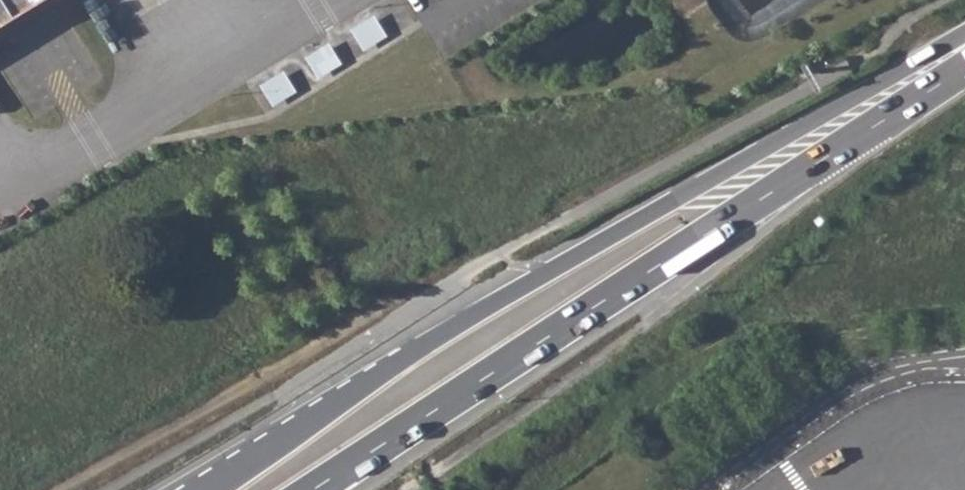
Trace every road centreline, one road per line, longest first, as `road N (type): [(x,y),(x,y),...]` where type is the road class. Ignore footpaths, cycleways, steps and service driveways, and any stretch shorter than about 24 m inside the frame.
road 1 (primary): [(964,35),(404,358),(205,489)]
road 2 (primary): [(311,489),(964,68)]

